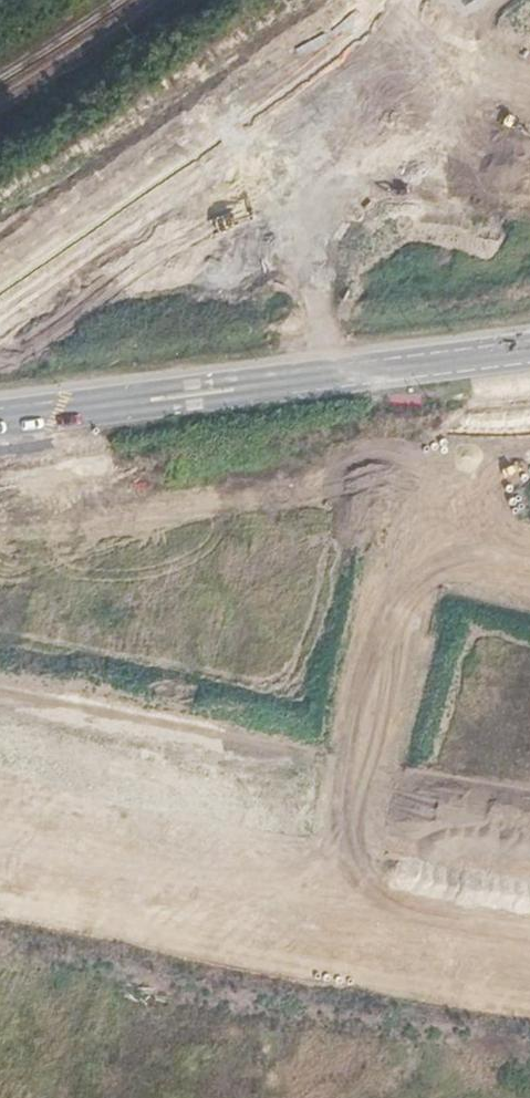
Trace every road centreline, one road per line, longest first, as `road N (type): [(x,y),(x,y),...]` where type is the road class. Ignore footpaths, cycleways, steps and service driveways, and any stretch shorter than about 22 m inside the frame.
road 1 (unknown): [(0,844),(529,940)]
road 2 (tertiary): [(0,420),(529,353)]
road 3 (unknown): [(331,904),(397,543),(529,568)]

